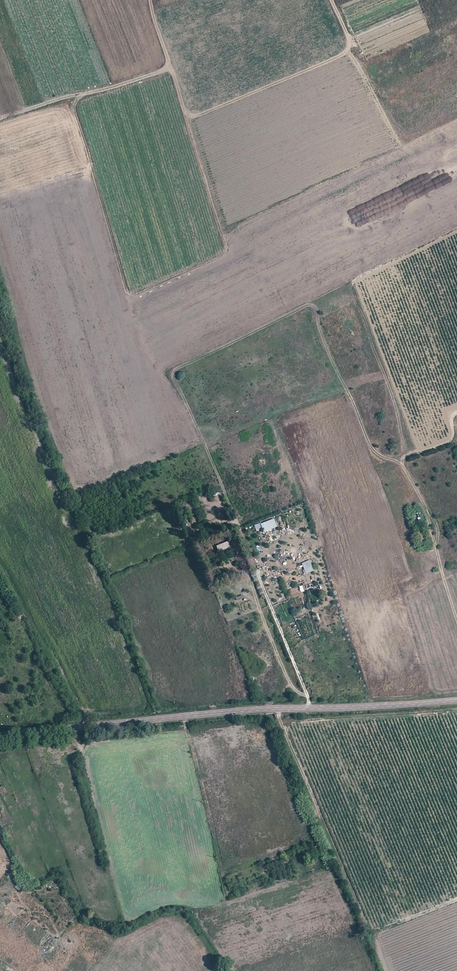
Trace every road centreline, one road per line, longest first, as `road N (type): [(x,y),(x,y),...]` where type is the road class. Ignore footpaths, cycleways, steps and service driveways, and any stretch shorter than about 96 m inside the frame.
road 1 (tertiary): [(0,735),(456,699)]
road 2 (track): [(307,709),(256,574)]

